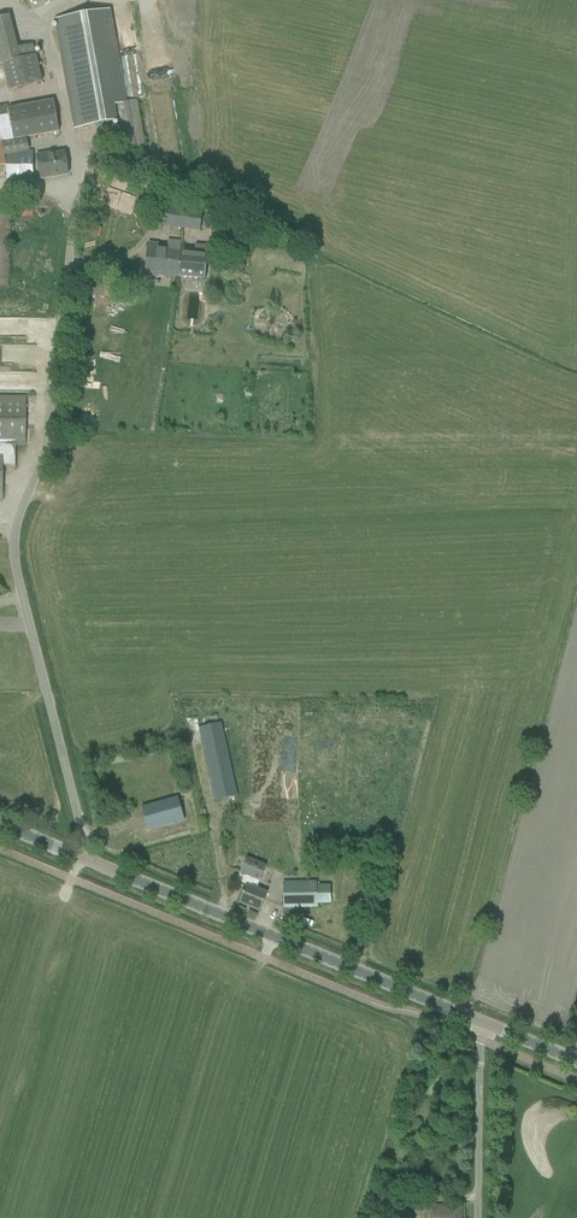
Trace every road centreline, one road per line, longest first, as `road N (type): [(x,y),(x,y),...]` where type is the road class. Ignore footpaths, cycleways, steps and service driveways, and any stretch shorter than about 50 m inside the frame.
road 1 (unclassified): [(78,857),(83,839),(13,551),(49,434),(76,196)]
road 2 (secondary): [(480,1023),(78,857)]
road 3 (unclassified): [(477,1217),(480,1023)]

